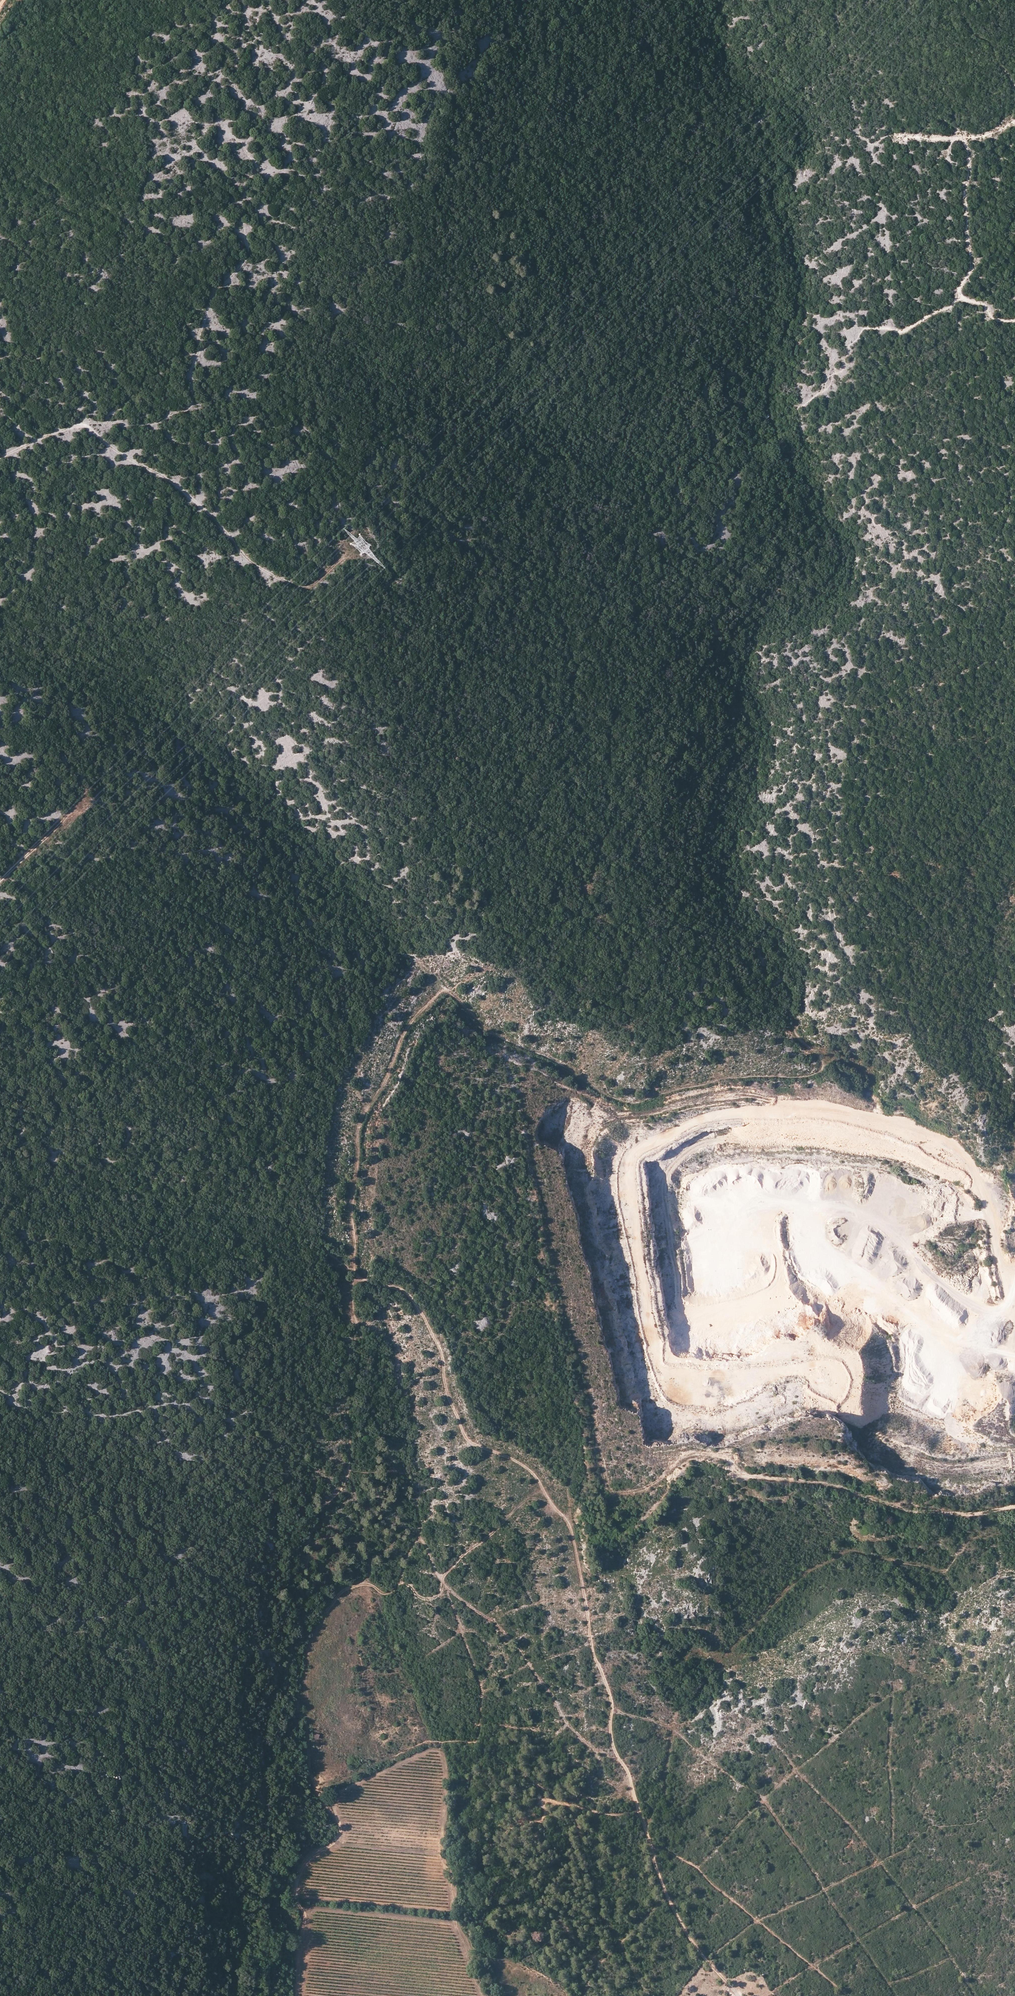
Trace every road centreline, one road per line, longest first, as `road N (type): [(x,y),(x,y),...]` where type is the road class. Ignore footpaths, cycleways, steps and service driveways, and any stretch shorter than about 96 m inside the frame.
road 1 (track): [(445,989),(407,1024),(363,1110),(353,1277),(403,1289),(415,1301),(443,1356),(449,1400),(468,1441),(529,1469),(567,1518),(591,1647),(612,1702),(612,1743),(654,1862),(700,1954),(735,1991)]
road 2 (track): [(0,457),(88,428),(176,485),(267,572),(303,588),(344,558)]

